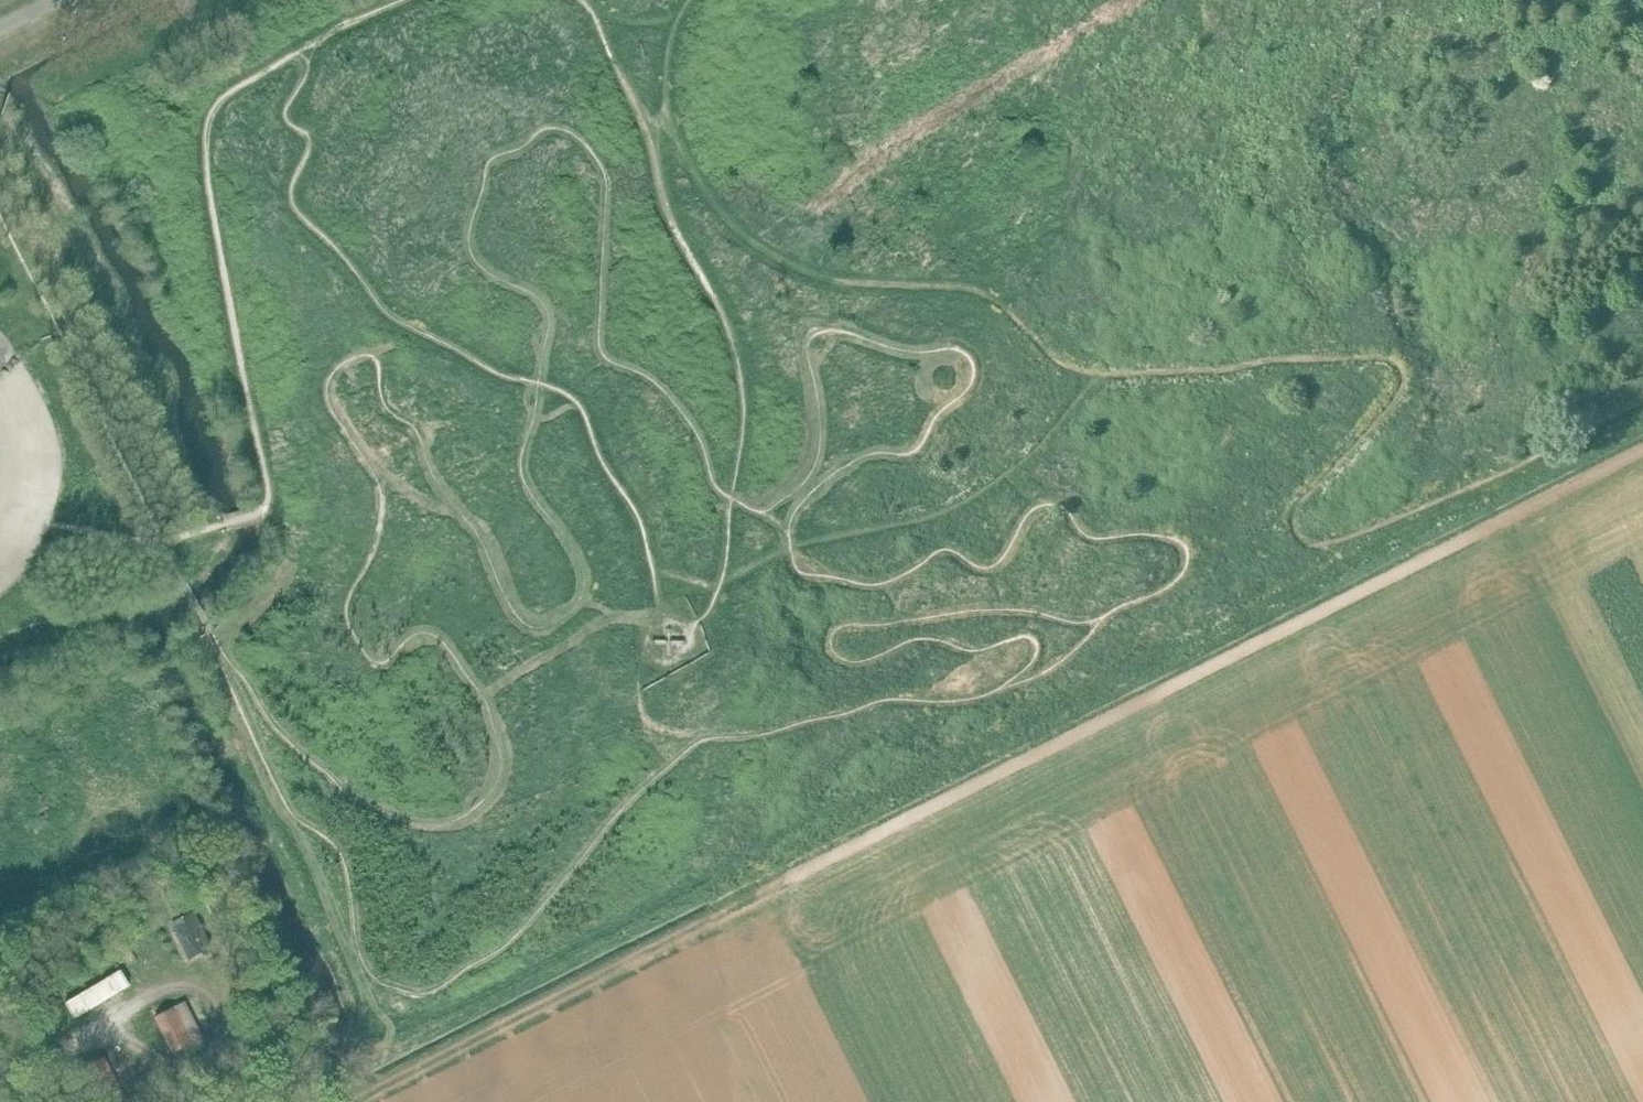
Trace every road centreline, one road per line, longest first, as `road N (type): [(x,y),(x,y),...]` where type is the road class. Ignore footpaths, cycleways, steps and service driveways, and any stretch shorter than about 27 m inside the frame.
road 1 (track): [(1642,451),(356,1101)]
road 2 (unclassified): [(4,514),(18,452),(0,388)]

